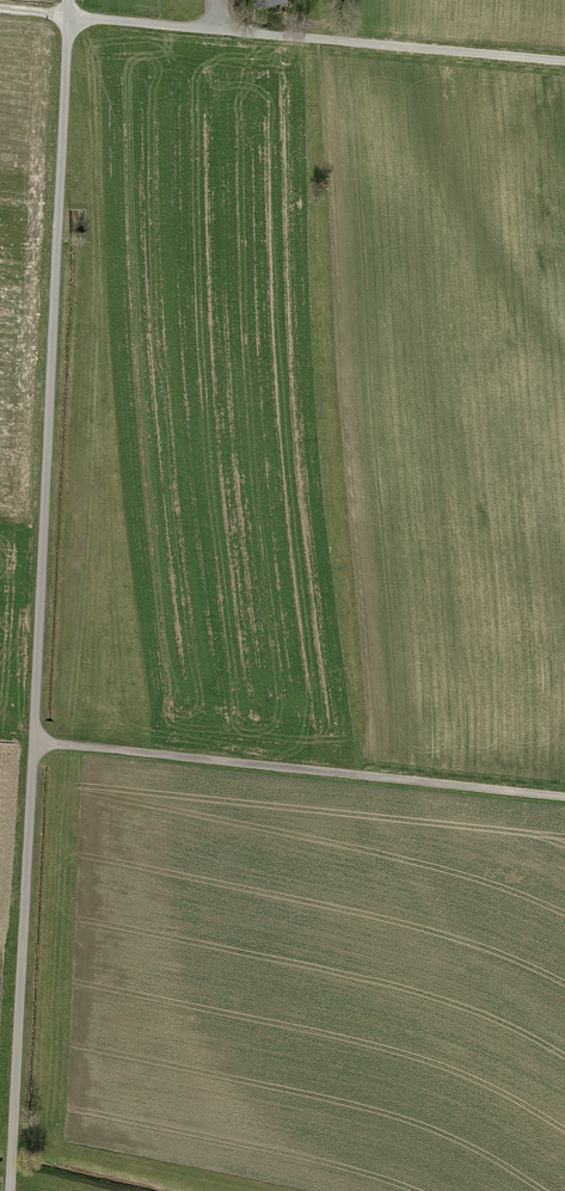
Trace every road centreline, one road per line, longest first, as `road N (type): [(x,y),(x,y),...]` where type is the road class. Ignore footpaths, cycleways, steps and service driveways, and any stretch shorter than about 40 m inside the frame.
road 1 (track): [(65,0),(6,1190)]
road 2 (track): [(564,61),(0,9)]
road 3 (track): [(29,742),(564,794)]

